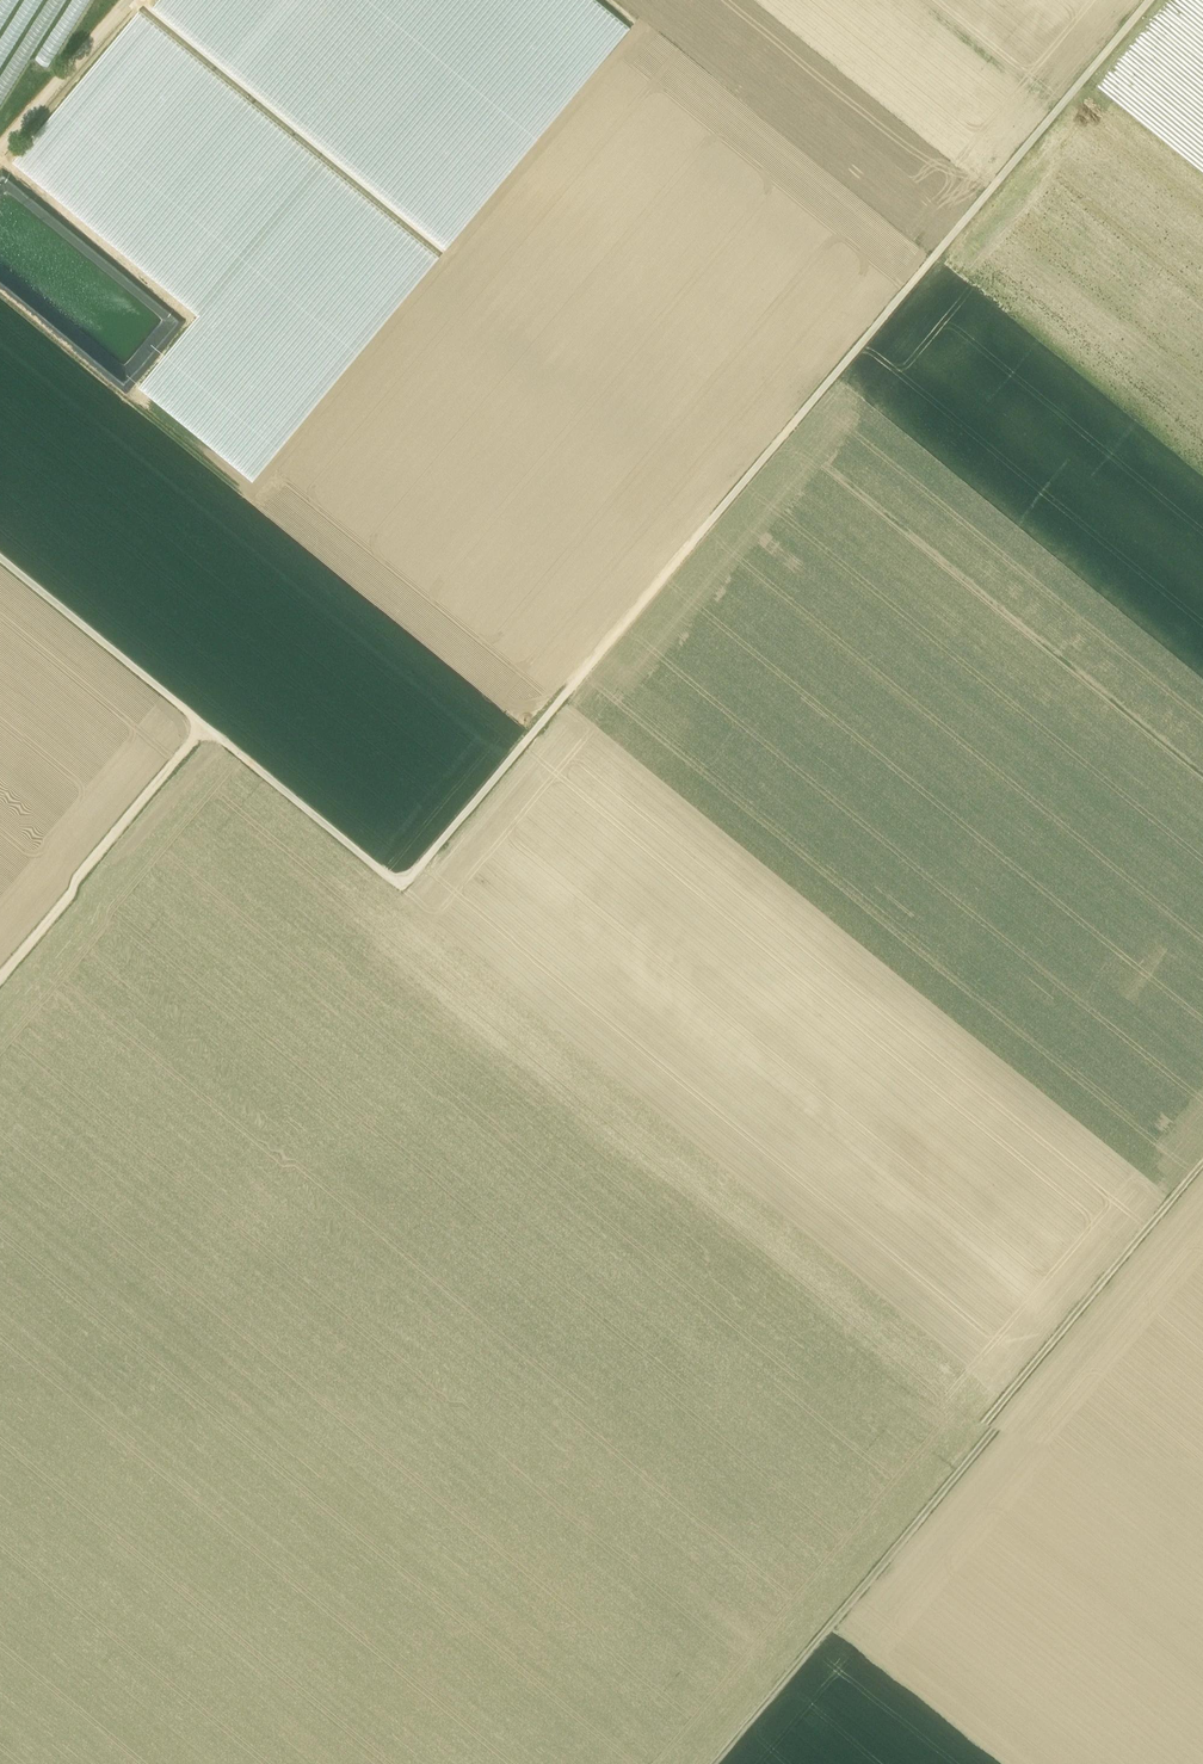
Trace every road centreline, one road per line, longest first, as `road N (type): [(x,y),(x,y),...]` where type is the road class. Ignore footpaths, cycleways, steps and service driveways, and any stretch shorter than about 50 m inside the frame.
road 1 (track): [(1155,0),(405,894),(374,879),(0,569)]
road 2 (track): [(709,1763),(1202,1175)]
road 3 (track): [(206,740),(0,984)]
road 4 (track): [(0,157),(137,0)]

